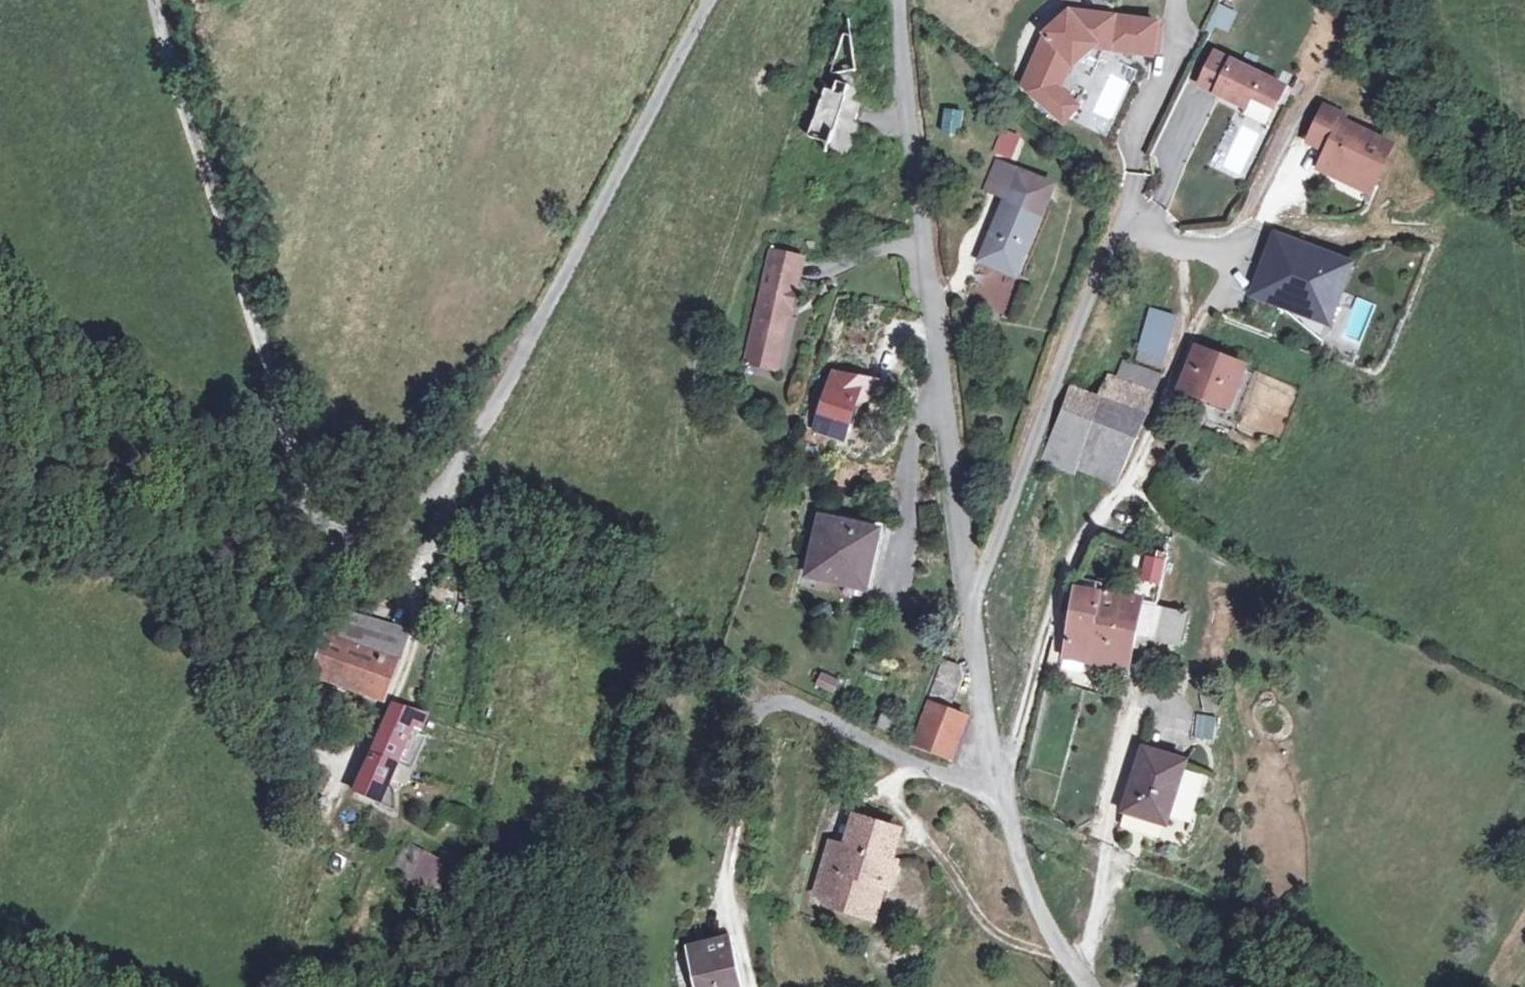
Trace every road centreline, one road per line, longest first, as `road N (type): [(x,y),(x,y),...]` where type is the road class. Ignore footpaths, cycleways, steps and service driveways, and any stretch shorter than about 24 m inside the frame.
road 1 (unclassified): [(159,0),(317,529),(345,543),(438,519),(710,0)]
road 2 (unclassified): [(901,0),(969,642),(1019,849),(1098,986)]

